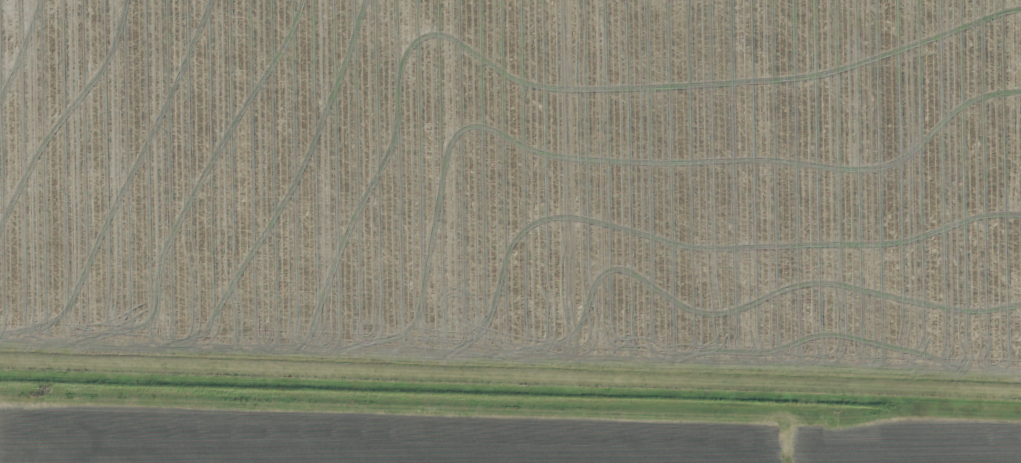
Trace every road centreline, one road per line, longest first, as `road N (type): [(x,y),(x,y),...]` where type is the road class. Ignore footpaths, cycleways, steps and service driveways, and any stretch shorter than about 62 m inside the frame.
road 1 (track): [(1020,392),(0,360)]
road 2 (track): [(1020,418),(0,400)]

